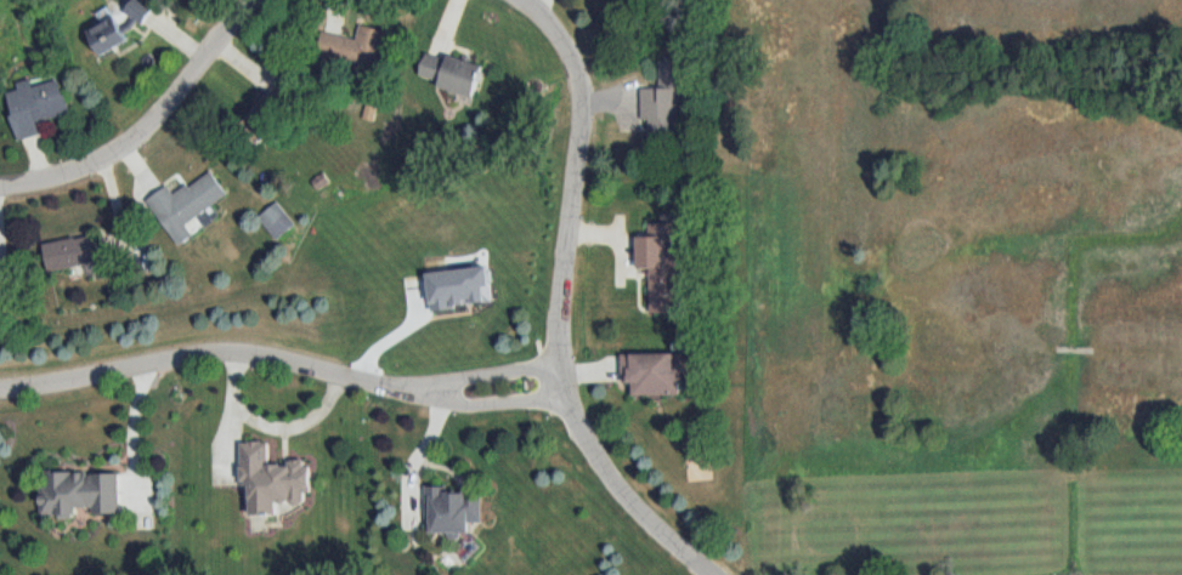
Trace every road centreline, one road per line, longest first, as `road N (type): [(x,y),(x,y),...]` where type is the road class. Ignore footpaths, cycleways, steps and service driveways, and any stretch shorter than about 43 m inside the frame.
road 1 (residential): [(711,574),(669,548),(620,495),(569,381),(561,325),(586,93),(552,10),(534,0)]
road 2 (residential): [(0,384),(234,343),(435,387),(569,381)]
road 3 (residential): [(244,0),(135,127),(52,171),(0,179)]

